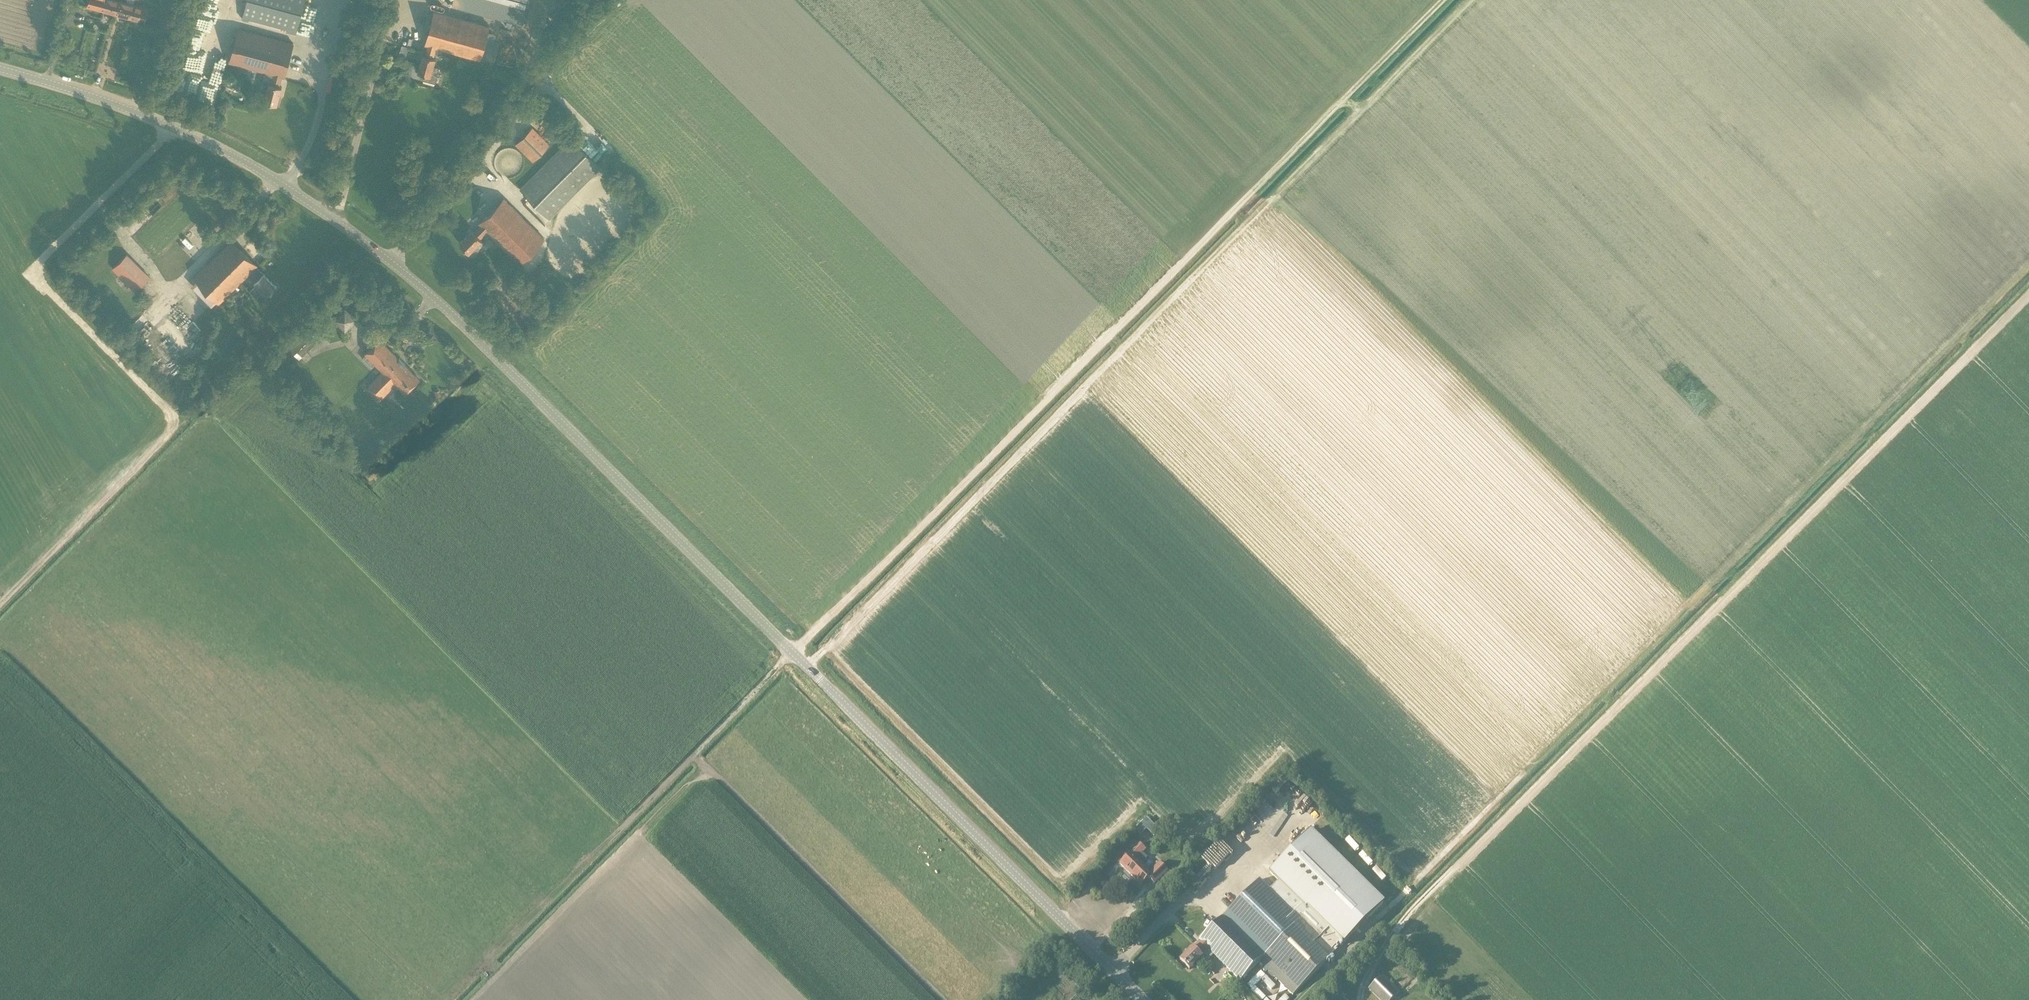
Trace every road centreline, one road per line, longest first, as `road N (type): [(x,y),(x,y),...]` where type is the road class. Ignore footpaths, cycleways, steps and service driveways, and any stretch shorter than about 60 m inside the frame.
road 1 (tertiary): [(1142,999),(412,279),(245,162),(130,110),(0,69)]
road 2 (track): [(1372,967),(1425,896),(2028,294)]
road 3 (track): [(168,126),(29,271),(176,424),(0,601)]
road 4 (track): [(1526,771),(1412,886)]

